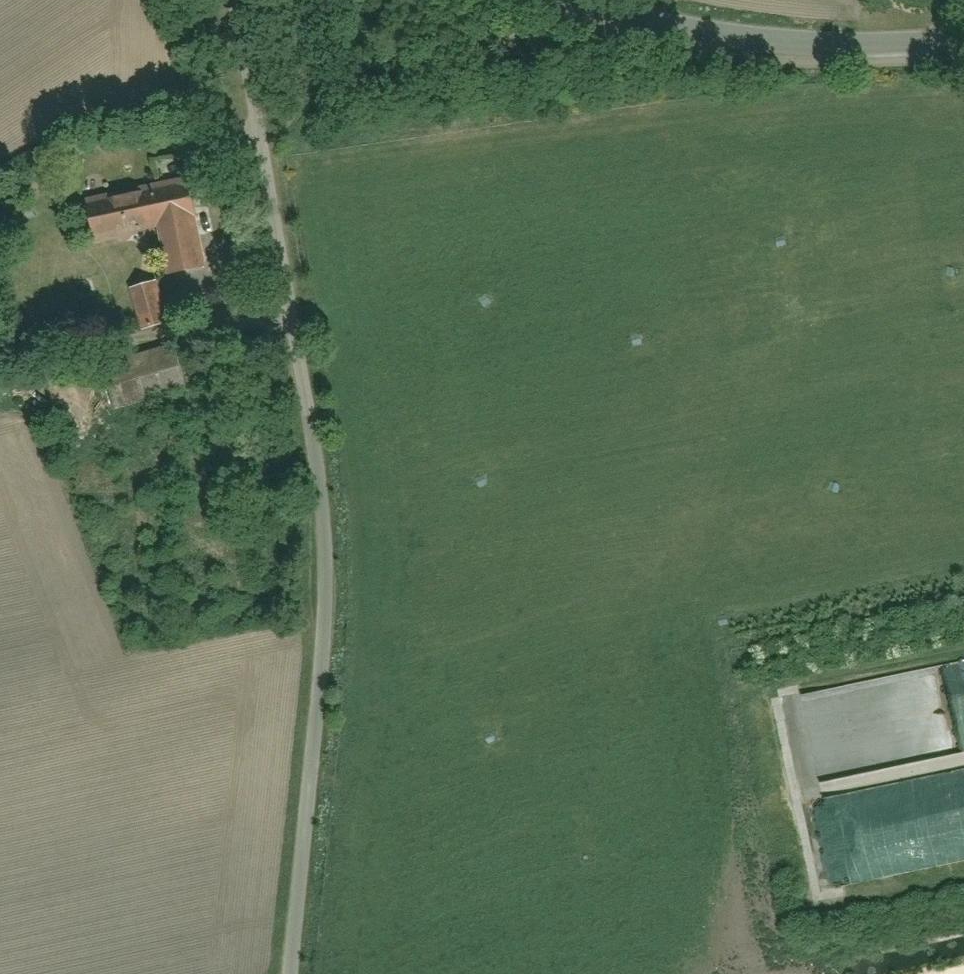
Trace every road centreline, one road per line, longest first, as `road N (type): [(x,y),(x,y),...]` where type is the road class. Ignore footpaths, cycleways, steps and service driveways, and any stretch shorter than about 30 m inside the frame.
road 1 (residential): [(290,973),(320,694),(327,529),(236,0)]
road 2 (tertiary): [(963,39),(784,44),(700,35),(565,0)]

